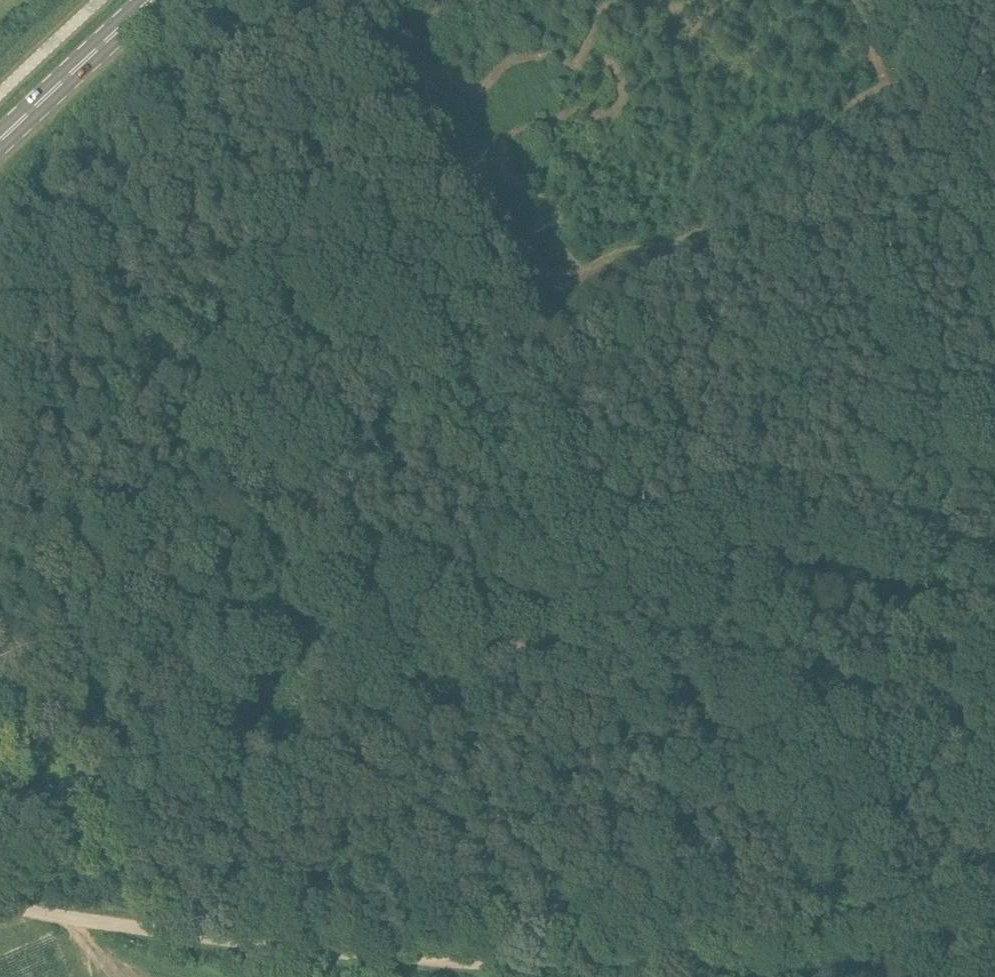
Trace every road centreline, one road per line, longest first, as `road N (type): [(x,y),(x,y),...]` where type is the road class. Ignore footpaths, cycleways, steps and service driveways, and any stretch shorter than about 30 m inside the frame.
road 1 (track): [(994,952),(777,971),(473,962),(0,904)]
road 2 (primary): [(0,142),(150,0)]
road 3 (track): [(994,199),(937,97),(890,71)]

